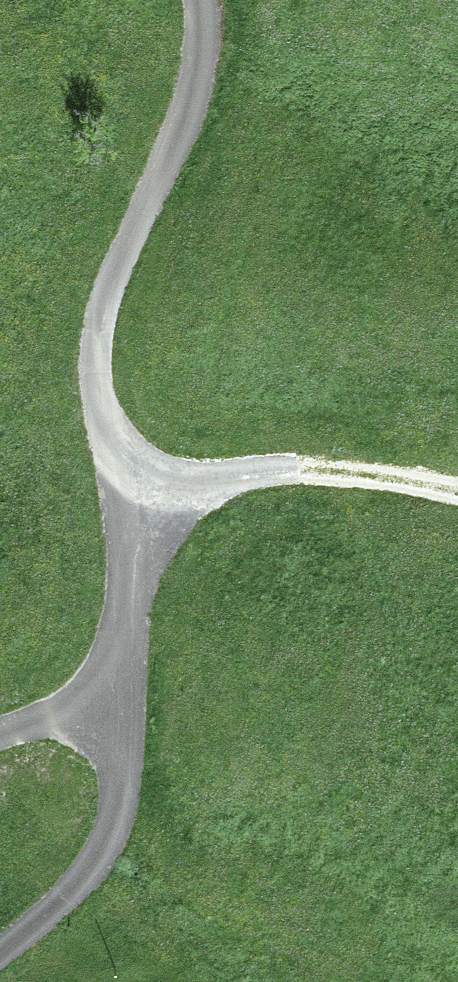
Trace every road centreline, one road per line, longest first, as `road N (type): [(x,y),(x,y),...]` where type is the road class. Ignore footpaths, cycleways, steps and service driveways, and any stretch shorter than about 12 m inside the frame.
road 1 (unclassified): [(200,0),(191,95),(98,332),(98,397),(132,485)]
road 2 (track): [(132,485),(308,471),(457,493)]
road 3 (unclassified): [(117,710),(119,797),(108,840),(78,884),(0,954)]
road 4 (unclassified): [(117,710),(135,566),(132,485)]

